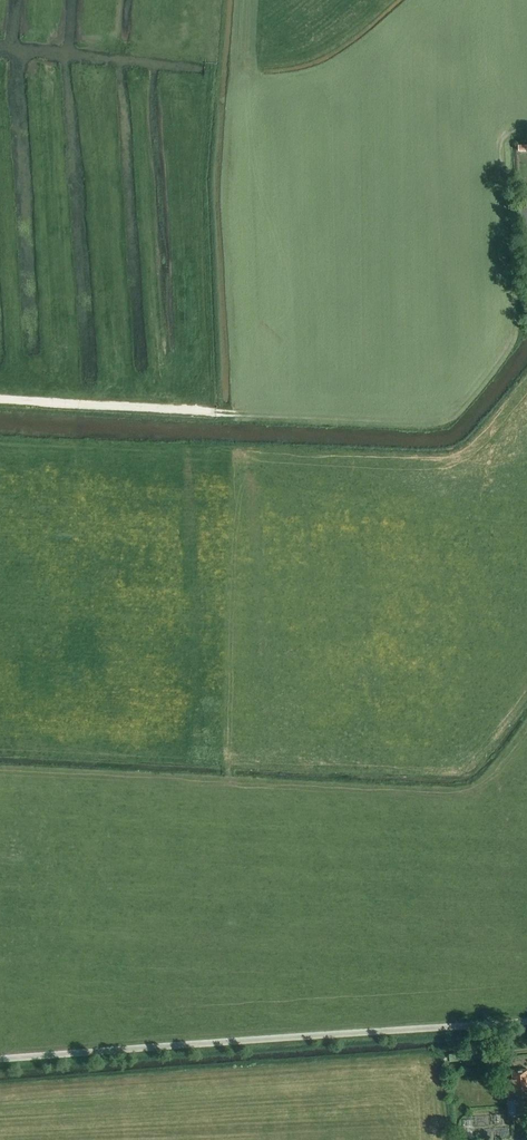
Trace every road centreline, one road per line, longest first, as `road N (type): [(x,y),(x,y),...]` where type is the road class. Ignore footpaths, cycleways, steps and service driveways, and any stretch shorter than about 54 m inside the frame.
road 1 (unclassified): [(0,1066),(526,1026)]

